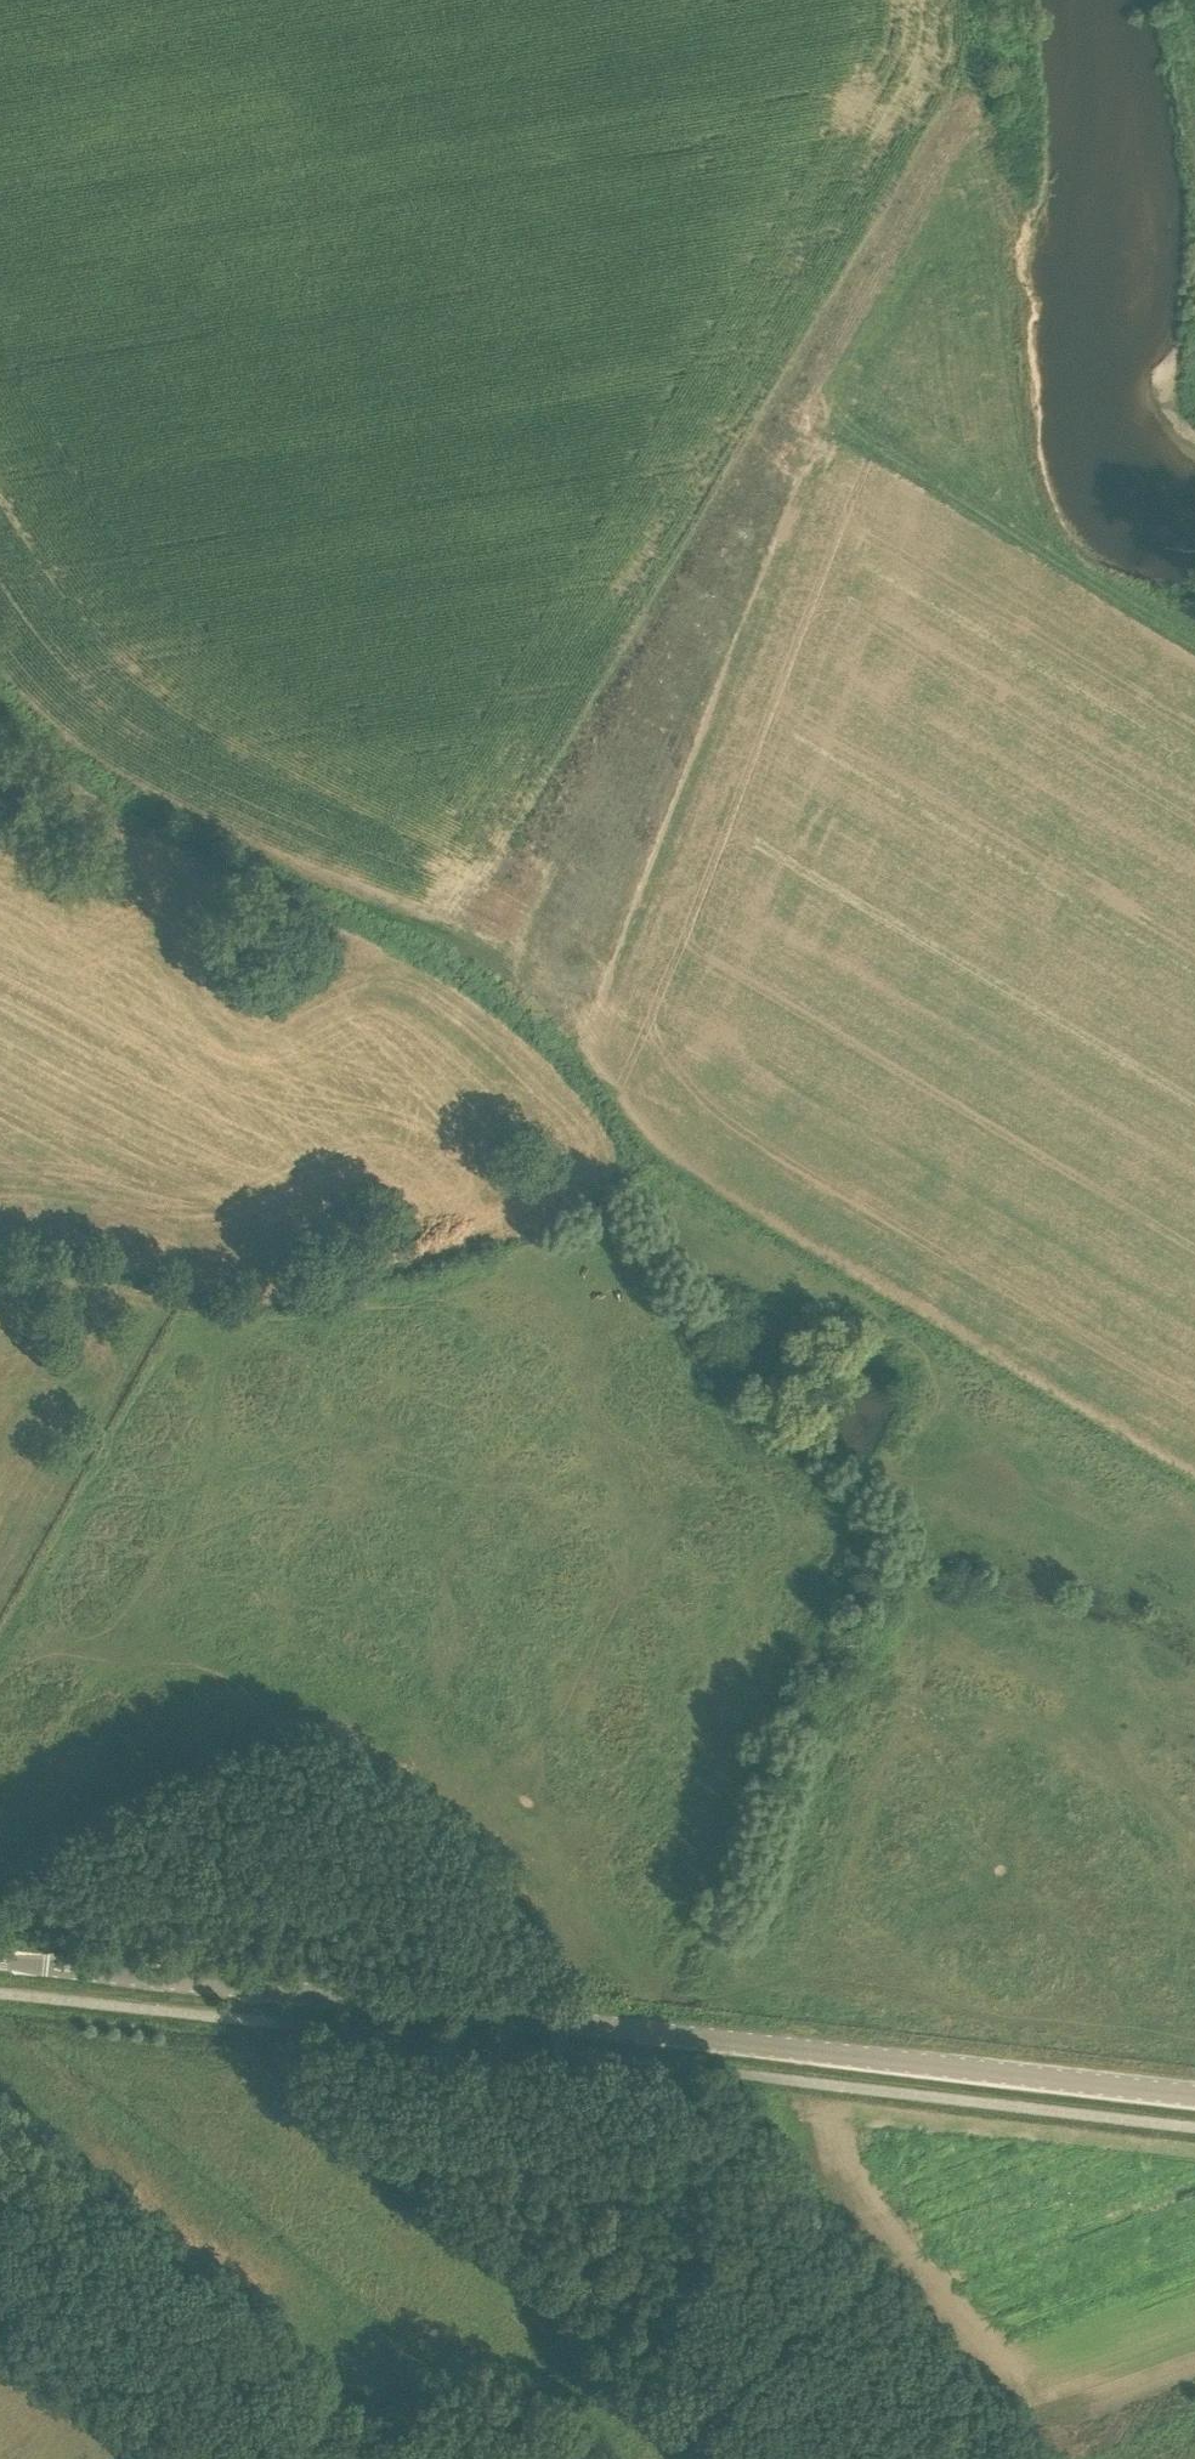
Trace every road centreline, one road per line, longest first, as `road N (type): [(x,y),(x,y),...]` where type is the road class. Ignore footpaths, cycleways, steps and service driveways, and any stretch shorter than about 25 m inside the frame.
road 1 (tertiary): [(1194,2097),(0,1962)]

